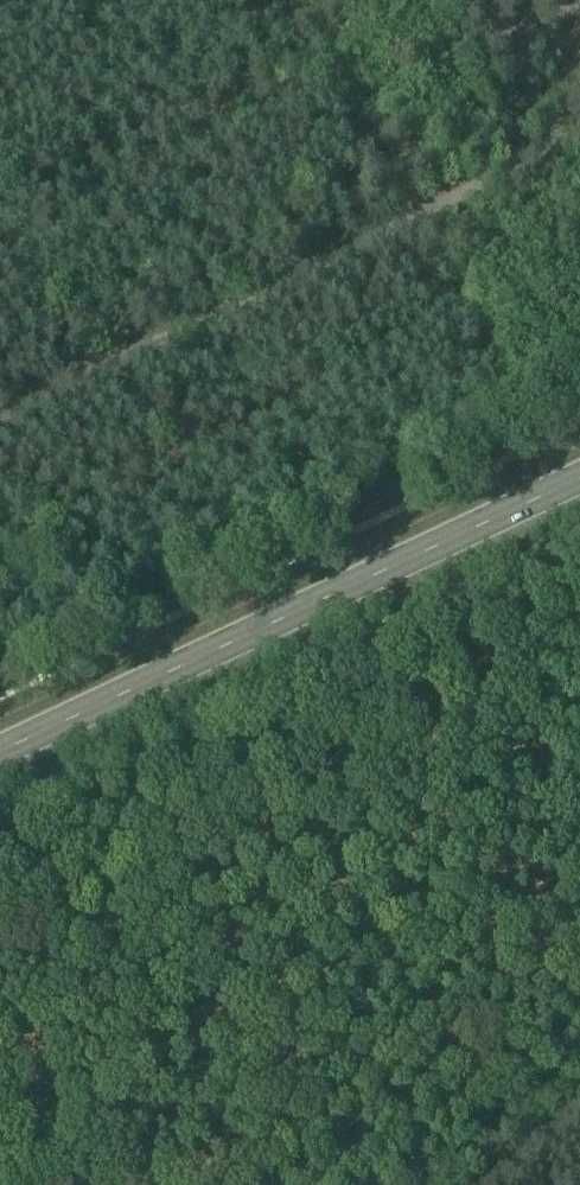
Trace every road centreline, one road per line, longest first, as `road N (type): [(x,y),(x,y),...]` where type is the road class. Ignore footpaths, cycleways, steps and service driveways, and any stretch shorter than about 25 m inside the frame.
road 1 (track): [(0,413),(579,133)]
road 2 (secondary): [(0,744),(579,467)]
road 3 (track): [(1,1184),(71,1176),(148,1184)]
road 4 (track): [(477,1184),(579,1090)]

